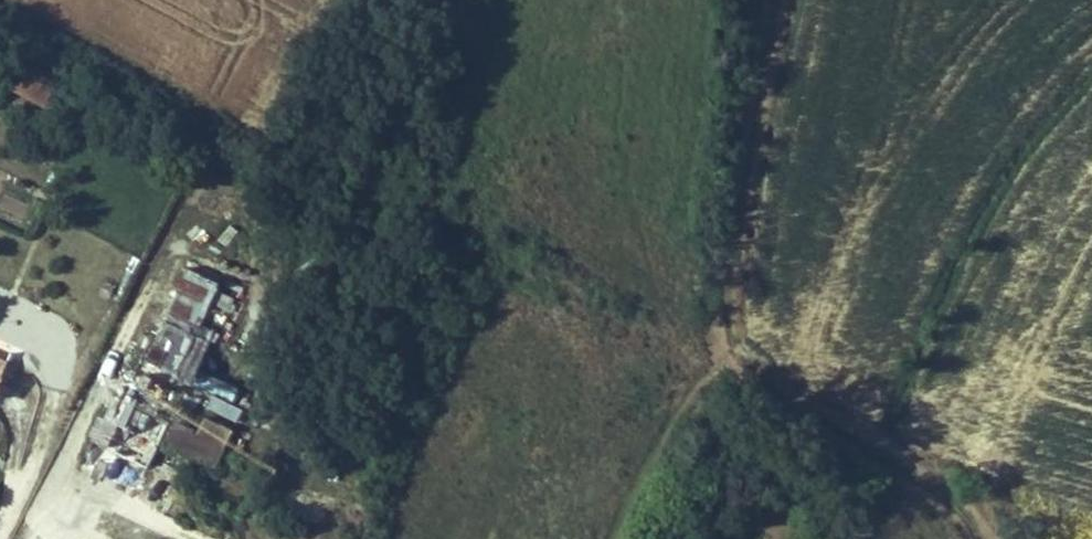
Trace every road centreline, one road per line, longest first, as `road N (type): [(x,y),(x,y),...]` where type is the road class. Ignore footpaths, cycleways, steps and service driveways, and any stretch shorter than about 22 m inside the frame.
road 1 (track): [(806,0),(732,387)]
road 2 (track): [(967,538),(938,480),(732,387)]
road 3 (residential): [(25,538),(104,379)]

